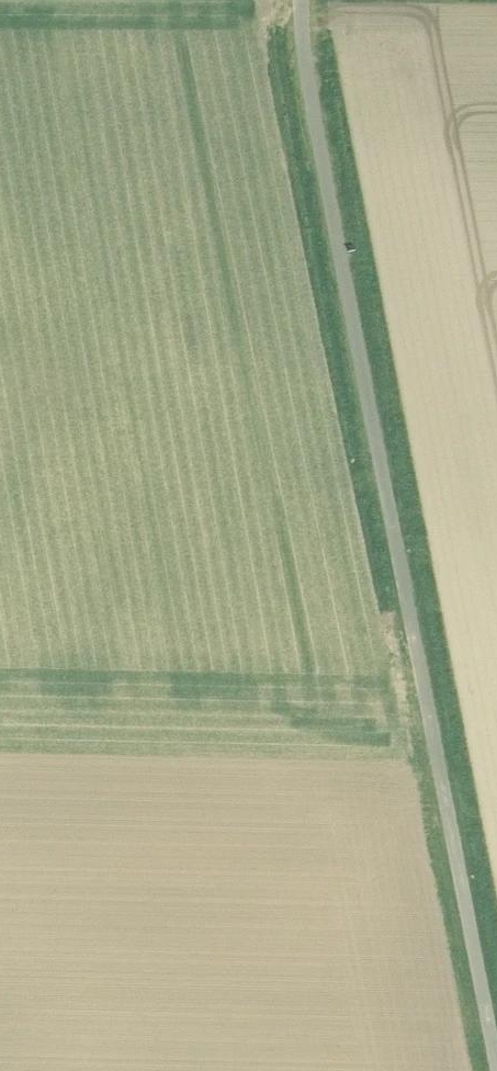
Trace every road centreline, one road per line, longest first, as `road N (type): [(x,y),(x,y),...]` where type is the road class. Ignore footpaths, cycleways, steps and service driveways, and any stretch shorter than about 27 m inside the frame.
road 1 (unclassified): [(496,1064),(339,245),(303,0)]

